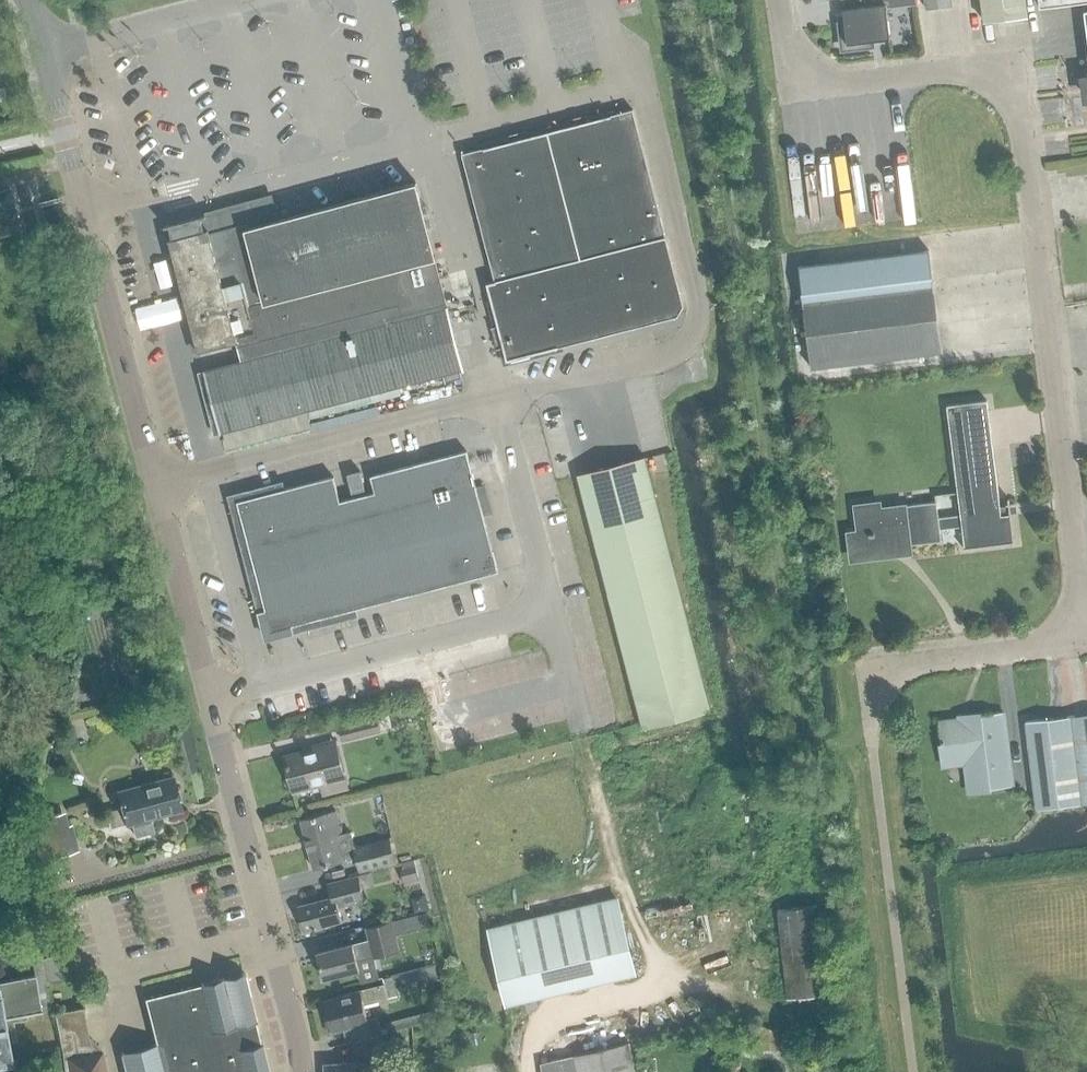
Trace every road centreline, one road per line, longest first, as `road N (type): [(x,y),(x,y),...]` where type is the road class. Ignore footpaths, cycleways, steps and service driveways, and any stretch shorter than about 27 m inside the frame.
road 1 (unclassified): [(1085,642),(1012,94),(996,78),(960,68),(853,82),(812,77),(787,50),(780,0)]
road 2 (residential): [(220,741),(29,0)]
road 3 (residential): [(299,1071),(220,741)]
road 4 (unclassified): [(872,741),(872,684),(885,669),(1085,642)]

